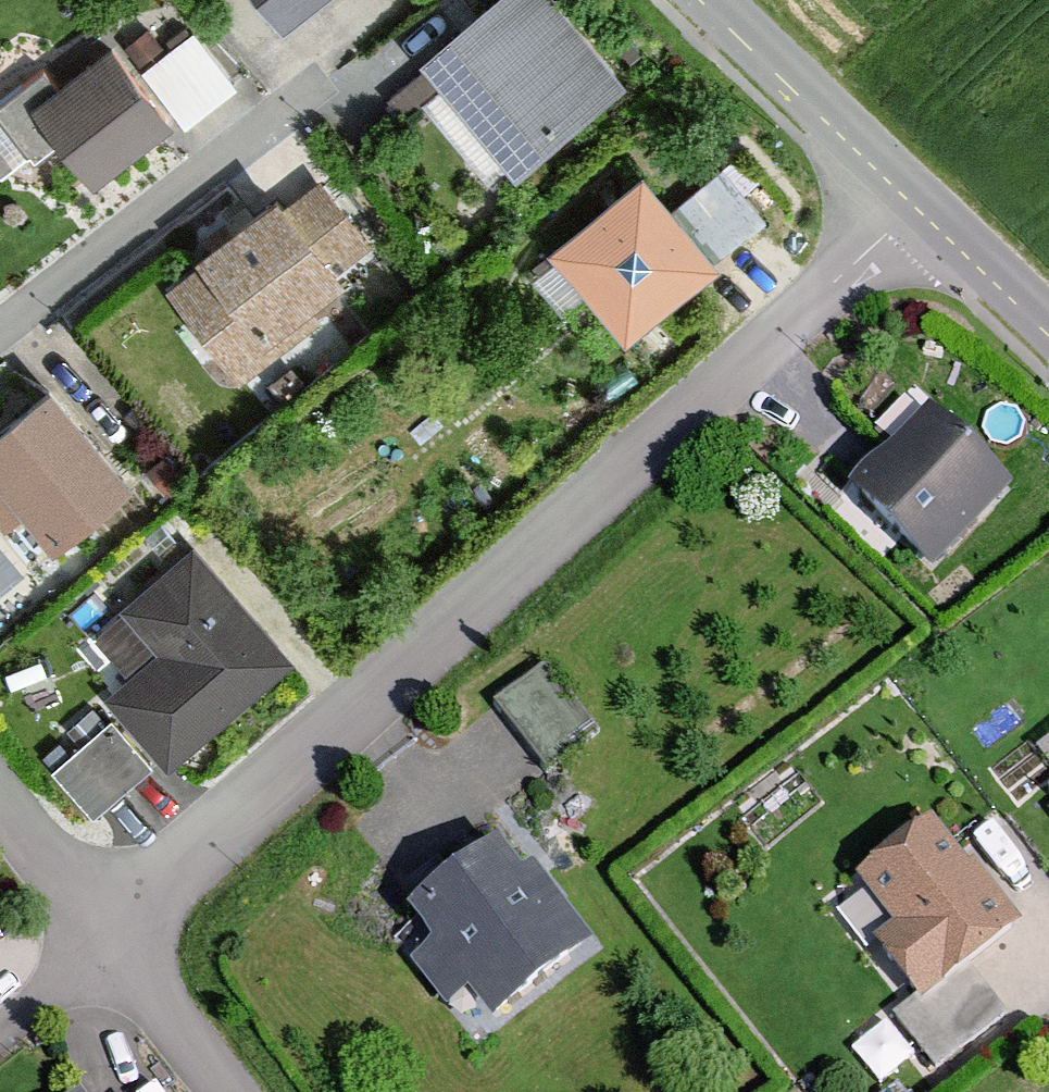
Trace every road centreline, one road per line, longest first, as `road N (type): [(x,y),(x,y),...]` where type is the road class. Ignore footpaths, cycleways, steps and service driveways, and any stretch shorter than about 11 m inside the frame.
road 1 (residential): [(921,200),(109,929)]
road 2 (tertiary): [(719,0),(921,200)]
road 3 (residential): [(109,929),(235,1091)]
road 4 (tertiary): [(921,200),(1048,322)]
road 5 (residential): [(109,929),(0,796)]

